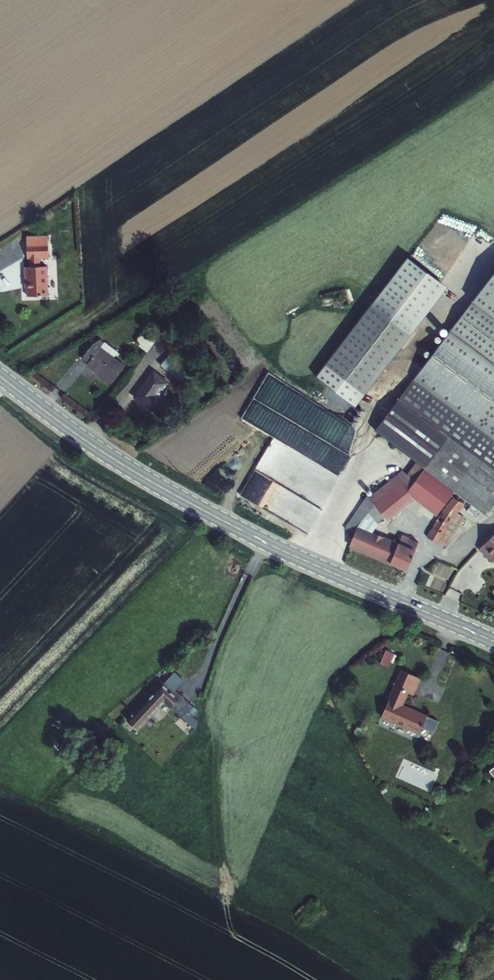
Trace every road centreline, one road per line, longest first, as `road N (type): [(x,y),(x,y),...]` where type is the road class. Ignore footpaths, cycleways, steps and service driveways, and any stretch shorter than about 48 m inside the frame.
road 1 (secondary): [(493,642),(192,504),(104,452),(0,376)]

